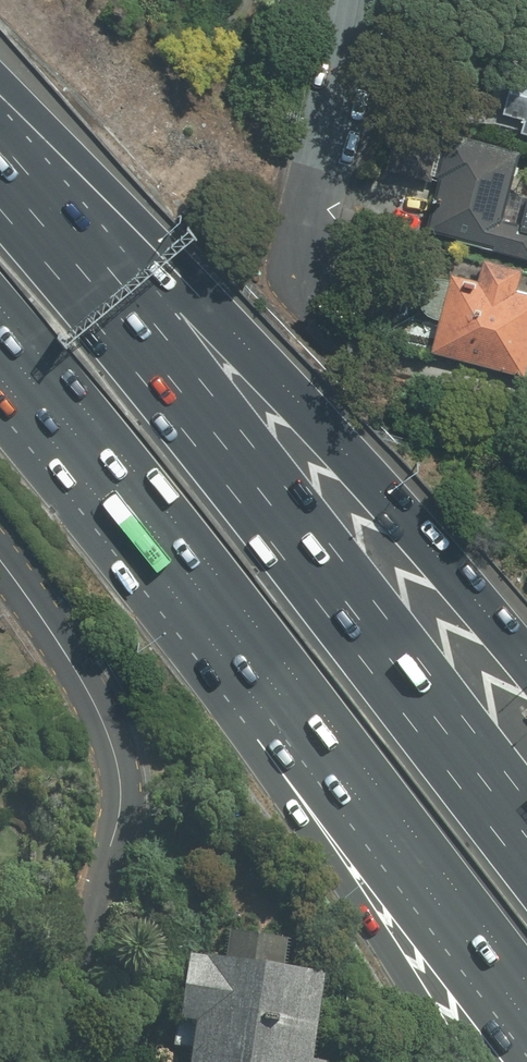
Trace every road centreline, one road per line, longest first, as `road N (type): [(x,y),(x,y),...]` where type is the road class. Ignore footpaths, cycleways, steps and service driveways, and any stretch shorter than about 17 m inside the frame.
road 1 (motorway): [(0,207),(147,383),(526,873)]
road 2 (motorway): [(0,156),(209,307),(526,658)]
road 3 (motorway): [(455,1061),(352,891),(250,748),(167,508)]
road 4 (motorway): [(526,980),(167,508)]
road 5 (residential): [(0,563),(93,706),(116,765),(116,845),(67,1061)]
road 6 (motorway): [(167,508),(0,305)]
road 7 (residential): [(348,0),(286,251)]

